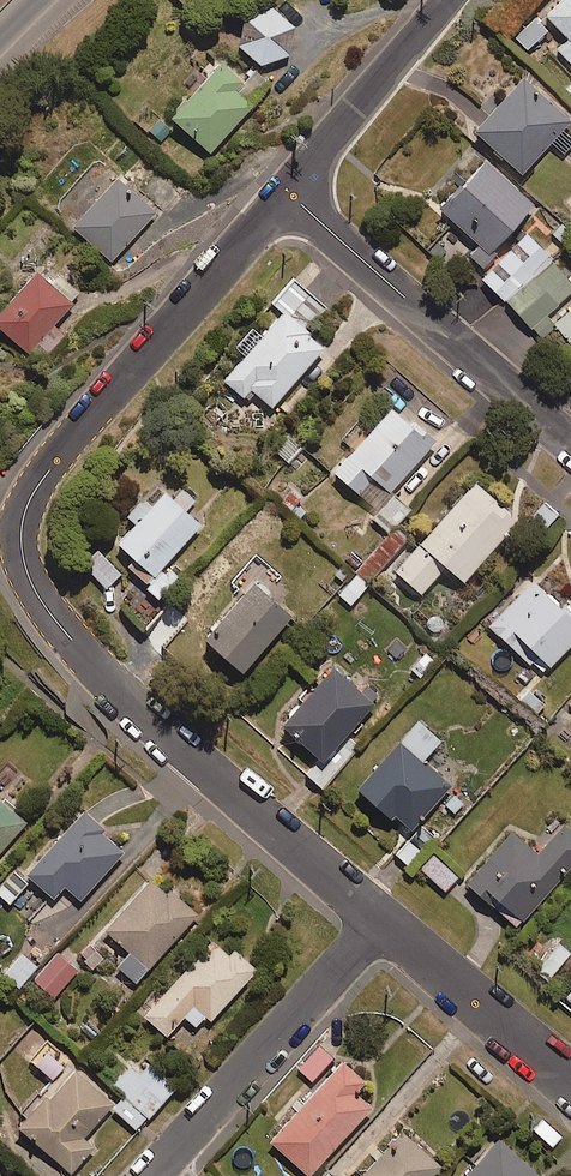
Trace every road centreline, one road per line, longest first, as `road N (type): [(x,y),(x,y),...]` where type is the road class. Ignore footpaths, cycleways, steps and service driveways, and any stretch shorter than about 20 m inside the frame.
road 1 (residential): [(286,195),(47,472),(27,506),(22,555),(50,614),(123,694),(385,922)]
road 2 (residential): [(570,452),(286,195)]
road 3 (residential): [(152,1175),(385,922)]
road 4 (residential): [(450,0),(286,195)]
road 5 (residential): [(385,922),(570,1081)]

